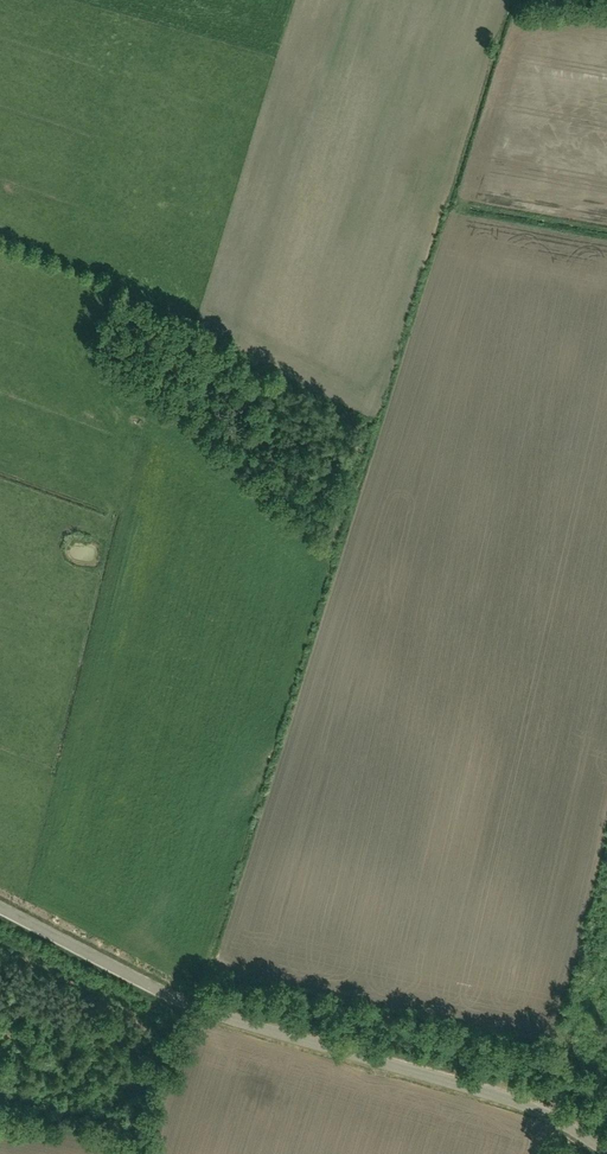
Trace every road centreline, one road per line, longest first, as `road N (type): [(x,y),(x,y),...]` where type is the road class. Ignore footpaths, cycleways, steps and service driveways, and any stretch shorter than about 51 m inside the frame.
road 1 (unclassified): [(606,1152),(533,1107),(188,1004),(0,906)]

